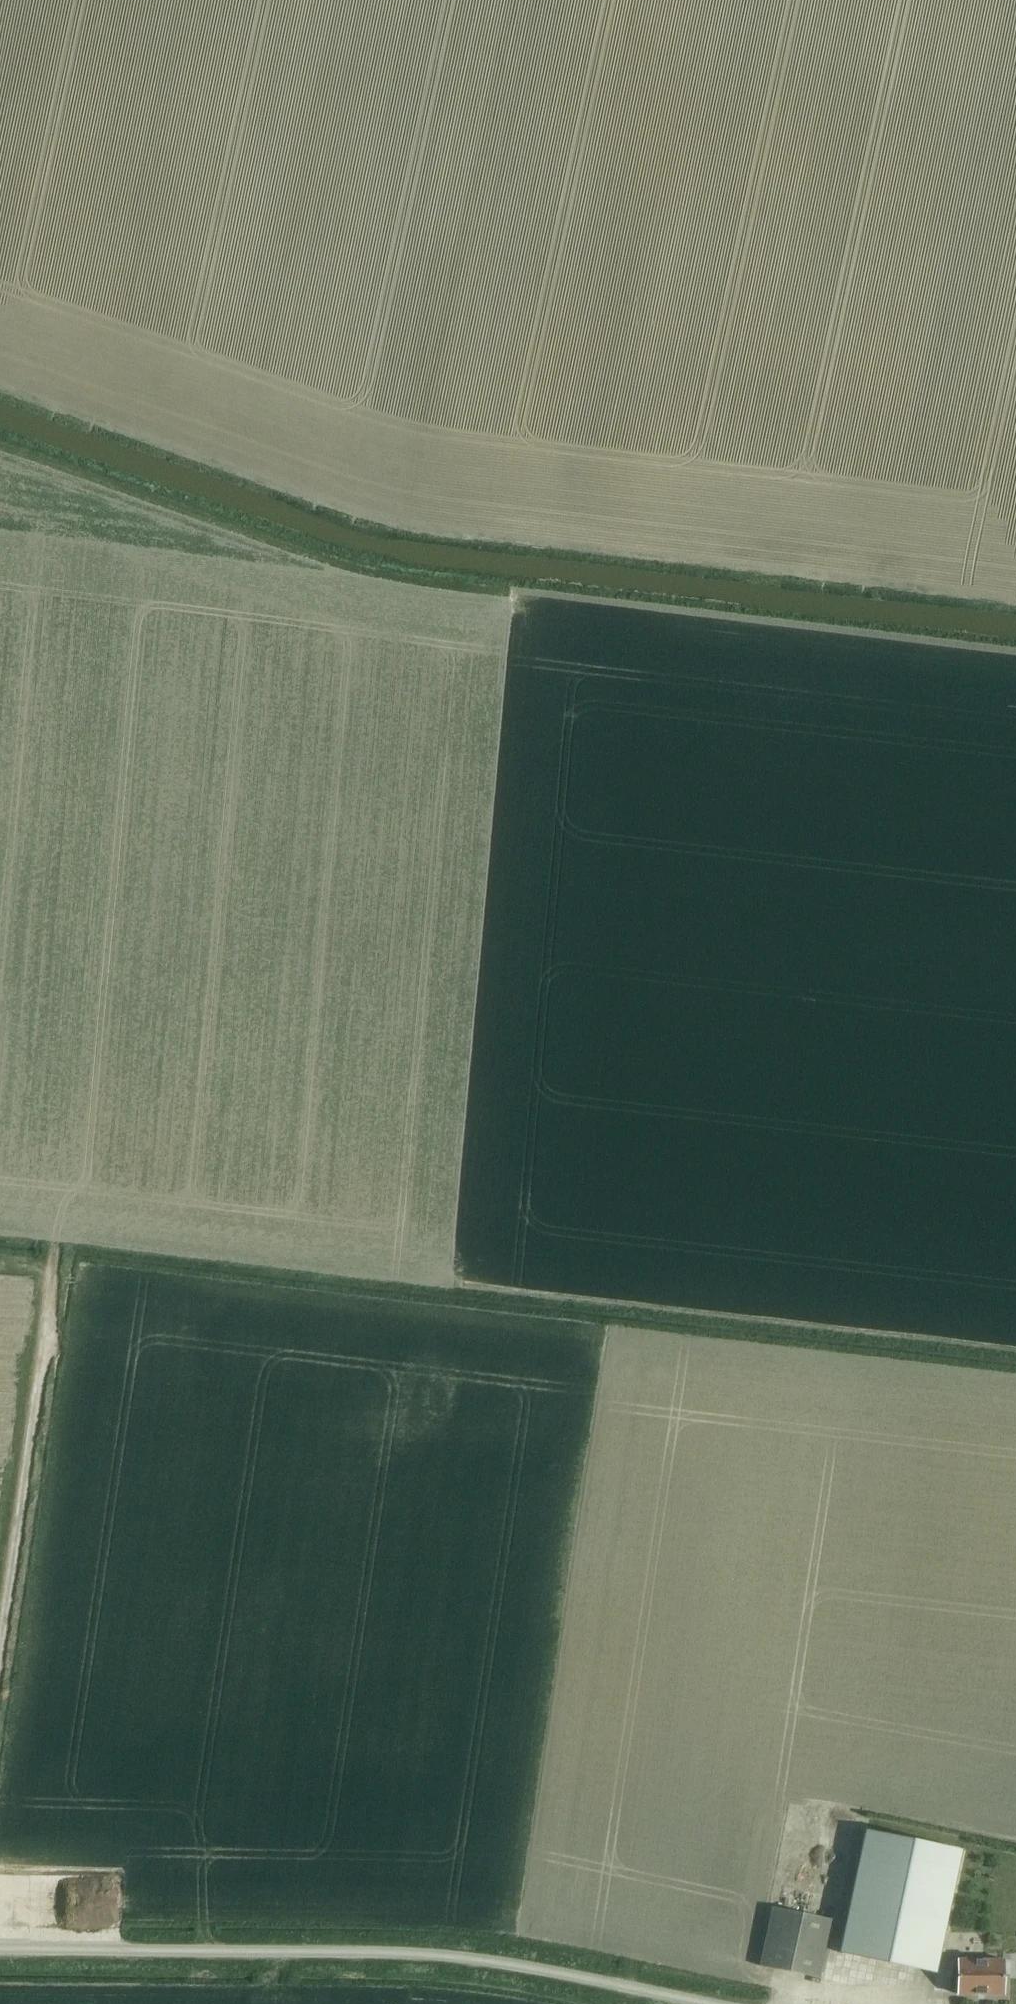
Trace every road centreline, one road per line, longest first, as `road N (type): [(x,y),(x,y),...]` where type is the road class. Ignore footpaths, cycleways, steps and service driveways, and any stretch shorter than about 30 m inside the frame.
road 1 (unclassified): [(685,2003),(437,1955),(0,1952)]

